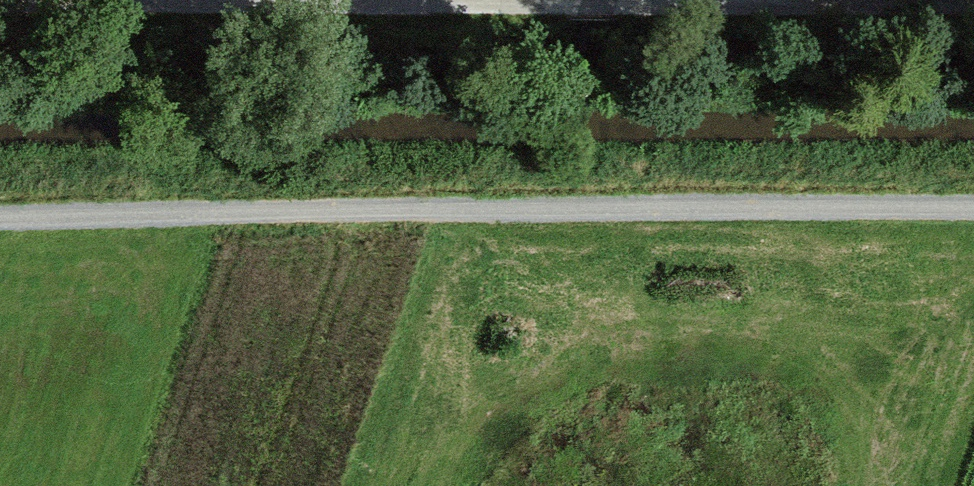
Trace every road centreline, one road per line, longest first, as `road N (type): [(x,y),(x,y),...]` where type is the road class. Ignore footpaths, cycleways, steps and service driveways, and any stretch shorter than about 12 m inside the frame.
road 1 (track): [(0,211),(973,211)]
road 2 (track): [(0,2),(722,4)]
road 3 (track): [(973,5),(723,0)]

